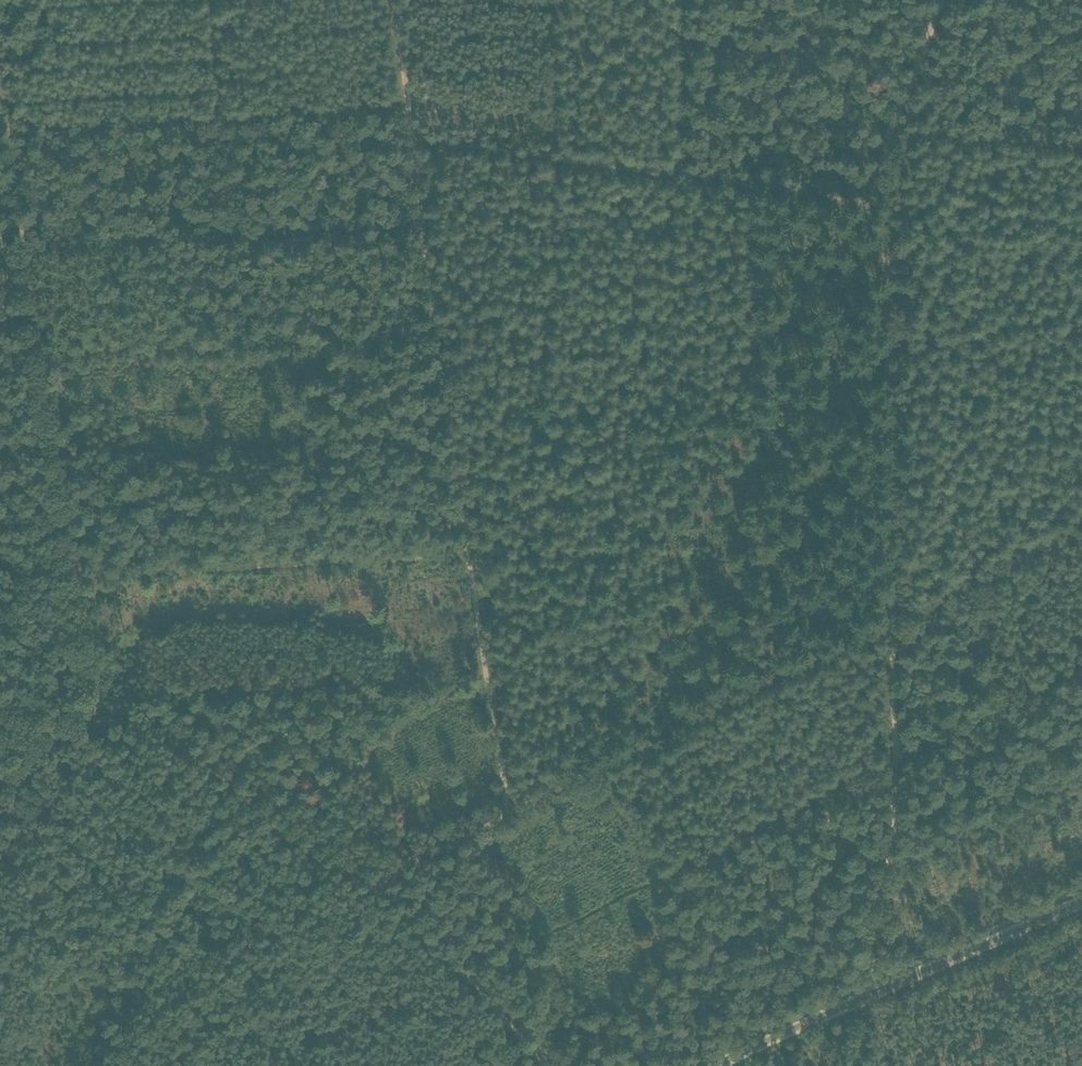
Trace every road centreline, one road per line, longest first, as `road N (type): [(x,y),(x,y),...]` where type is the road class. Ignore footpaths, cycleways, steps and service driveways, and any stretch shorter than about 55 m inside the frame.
road 1 (track): [(891,490),(885,150),(940,0)]
road 2 (track): [(468,555),(410,139)]
road 3 (unclassified): [(715,1065),(1081,901)]
road 4 (track): [(405,105),(10,129)]
road 5 (track): [(549,0),(552,270),(537,392)]
road 6 (track): [(14,184),(75,562)]
road 7 (track): [(868,983),(894,780),(893,619)]
road 8 (track): [(774,682),(755,363)]
road 9 (track): [(217,778),(78,1065)]
road 10 (track): [(774,682),(505,814)]
road 11 (track): [(679,176),(410,139)]
road 12 (track): [(378,888),(542,1065)]
road 13 (track): [(1081,529),(893,619)]
road 14 (track): [(1081,668),(895,760)]
road 15 (track): [(891,490),(1081,432)]
road 16 (track): [(1081,309),(889,353)]
road 17 (track): [(1081,147),(892,132)]
road 18 (track): [(755,363),(749,184)]
road 19 (track): [(684,0),(679,176)]
road 20 (track): [(78,576),(103,696),(124,722)]
road 21 (track): [(256,805),(308,848),(378,888)]
road 22 (track): [(378,888),(505,814)]
road 23 (track): [(505,814),(483,673)]
road 24 (track): [(893,619),(774,682)]
road 25 (track): [(749,184),(881,203)]
road 26 (track): [(893,619),(891,490)]
road 27 (track): [(0,722),(124,722)]

